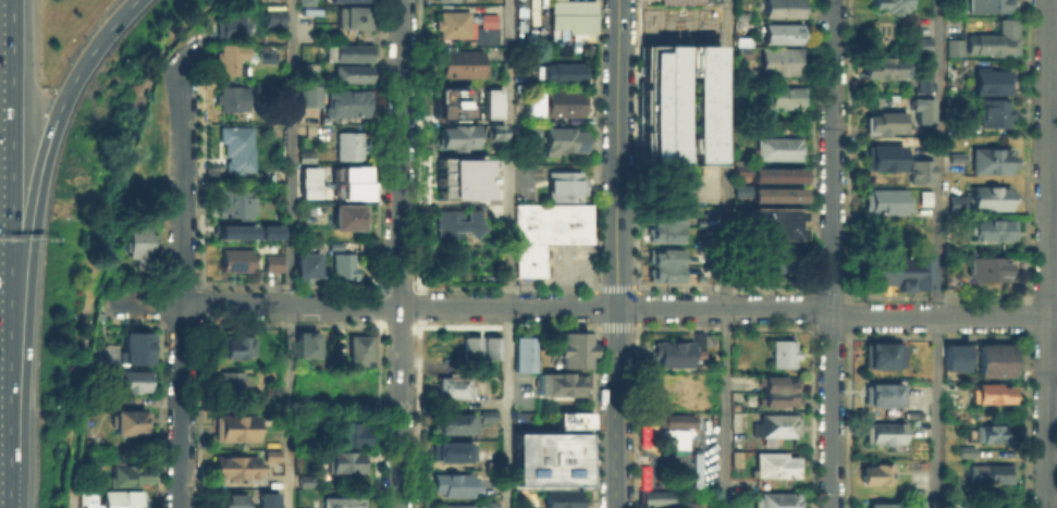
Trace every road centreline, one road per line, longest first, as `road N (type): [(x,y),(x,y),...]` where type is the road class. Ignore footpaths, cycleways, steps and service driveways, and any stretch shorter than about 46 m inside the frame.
road 1 (residential): [(1056,318),(181,303)]
road 2 (residential): [(830,507),(834,0)]
road 3 (residential): [(1048,507),(1051,0)]
road 4 (residential): [(398,507),(401,0)]
road 5 (tertiary): [(616,507),(619,0)]
road 6 (motorway): [(4,238),(7,0)]
road 7 (motorway): [(3,455),(4,238)]
road 8 (residential): [(179,507),(181,303)]
road 9 (residential): [(182,200),(175,54)]
road 10 (motorway): [(56,115),(91,51),(135,0)]
road 11 (motorway): [(4,238),(56,115)]

